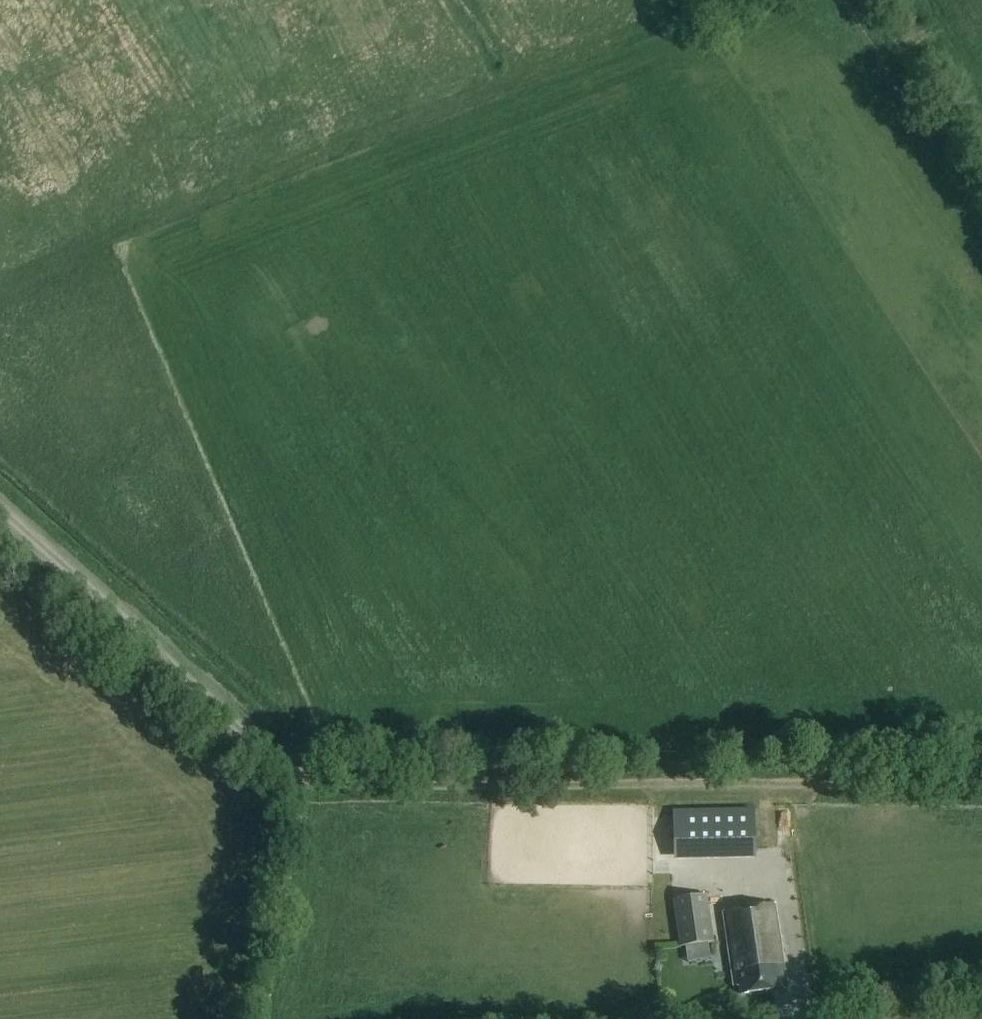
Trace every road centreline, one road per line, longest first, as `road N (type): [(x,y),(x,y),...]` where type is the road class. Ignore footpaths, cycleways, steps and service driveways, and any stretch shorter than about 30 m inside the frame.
road 1 (track): [(981,790),(303,777),(0,511)]

